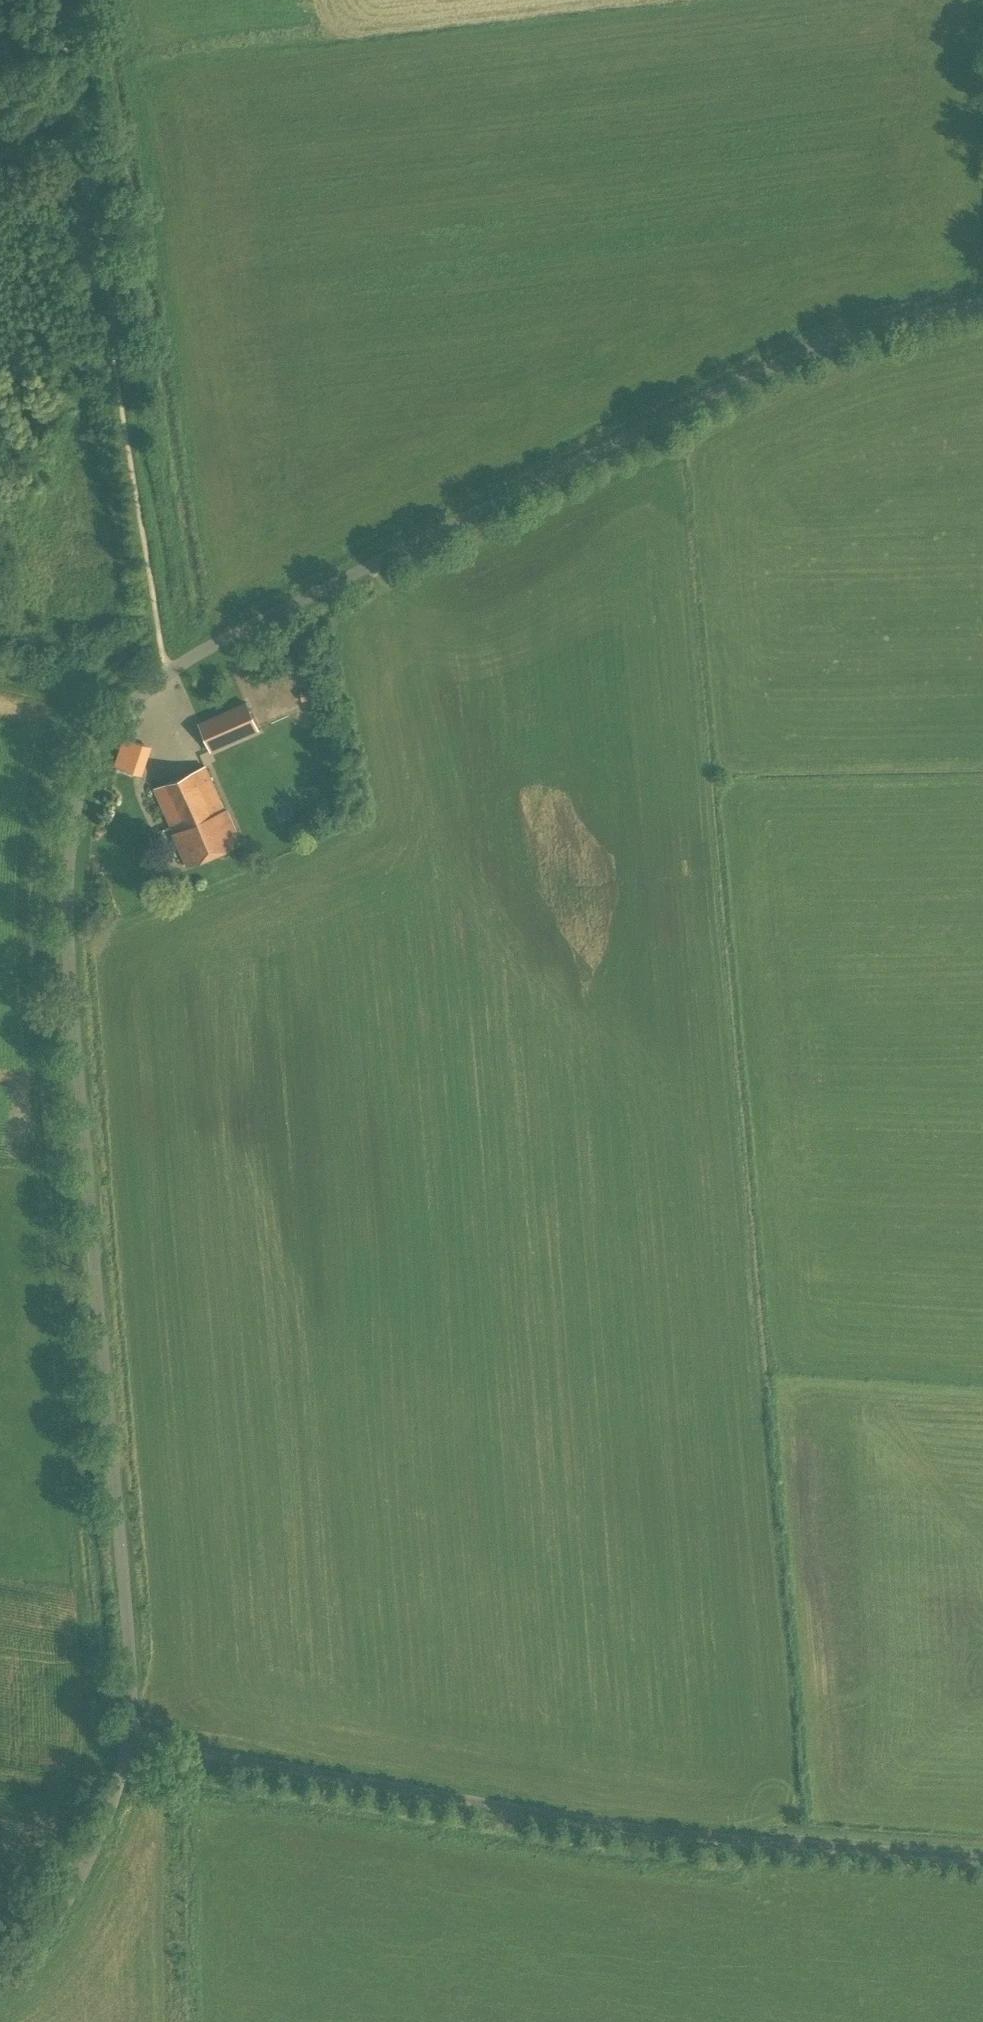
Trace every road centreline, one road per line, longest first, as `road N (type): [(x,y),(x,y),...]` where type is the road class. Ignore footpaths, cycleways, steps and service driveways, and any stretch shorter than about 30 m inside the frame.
road 1 (unclassified): [(0,1981),(71,1899),(96,1849),(129,1740),(129,1635),(67,943),(77,805),(91,755),(167,672),(278,609),(806,350),(982,305)]
road 2 (track): [(187,659),(86,0)]

